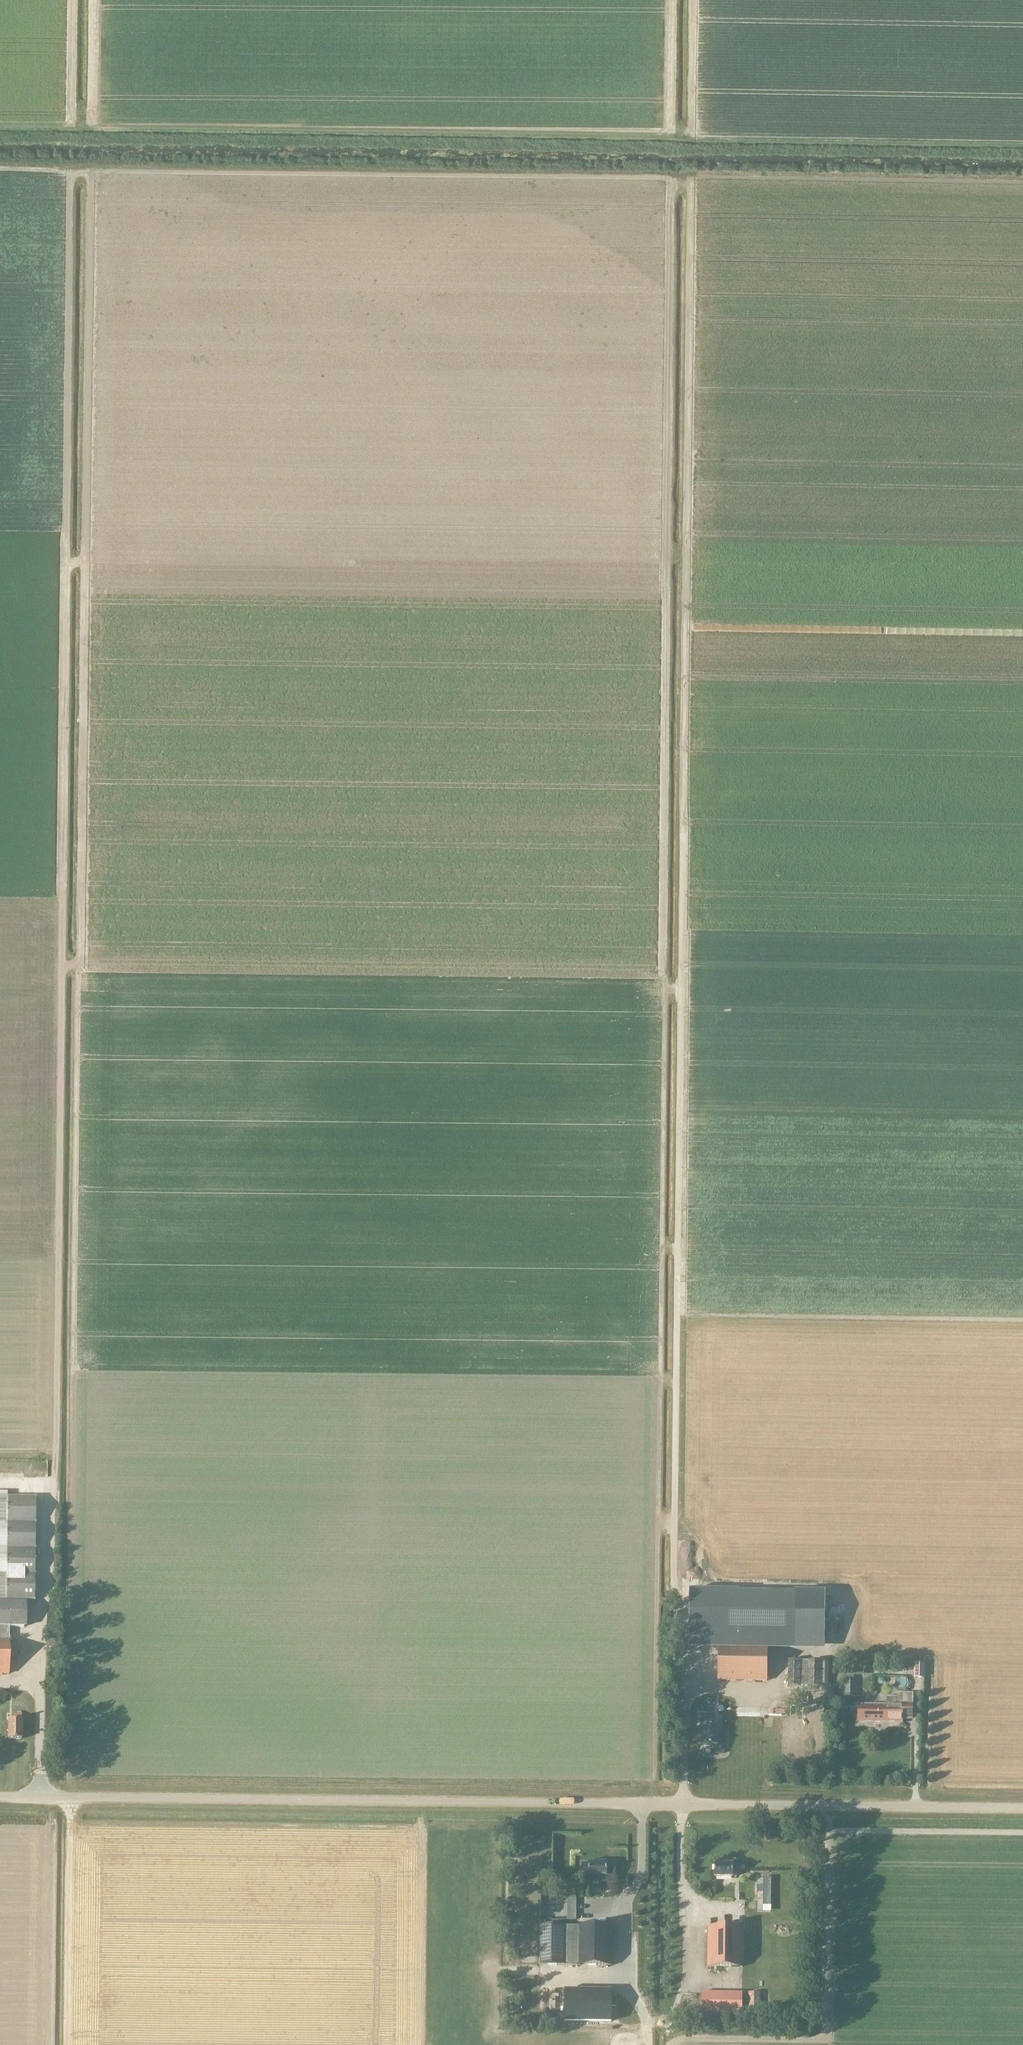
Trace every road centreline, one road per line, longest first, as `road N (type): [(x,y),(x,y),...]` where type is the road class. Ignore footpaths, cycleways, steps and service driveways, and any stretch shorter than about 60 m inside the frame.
road 1 (unclassified): [(1022,1808),(0,1796)]

